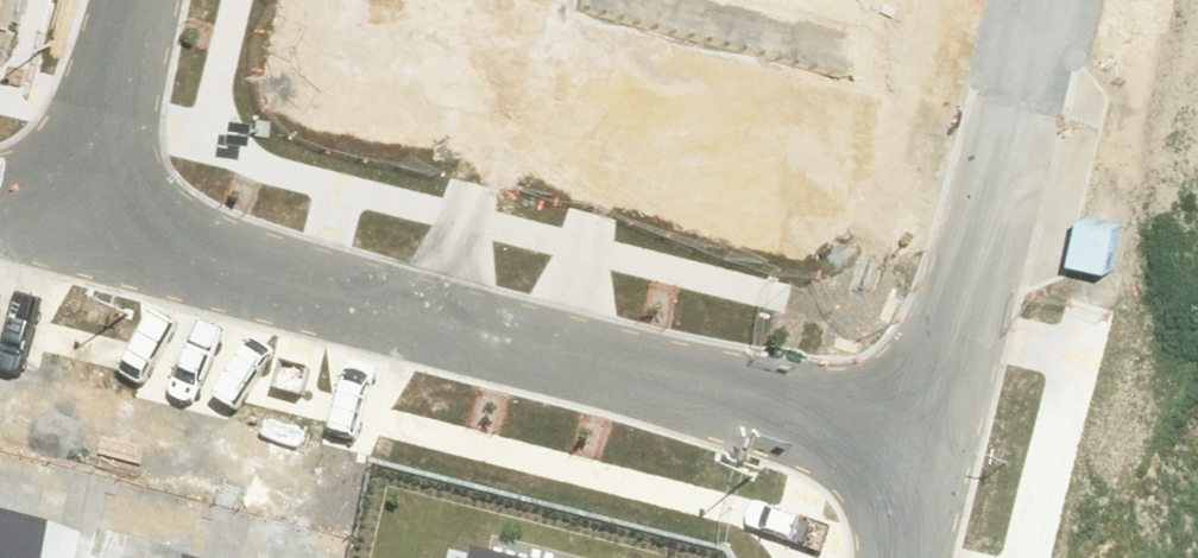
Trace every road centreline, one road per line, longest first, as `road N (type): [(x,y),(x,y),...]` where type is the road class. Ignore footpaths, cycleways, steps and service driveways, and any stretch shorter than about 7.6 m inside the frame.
road 1 (residential): [(75,241),(926,465)]
road 2 (residential): [(1040,0),(926,465)]
road 3 (residential): [(75,241),(136,0)]

